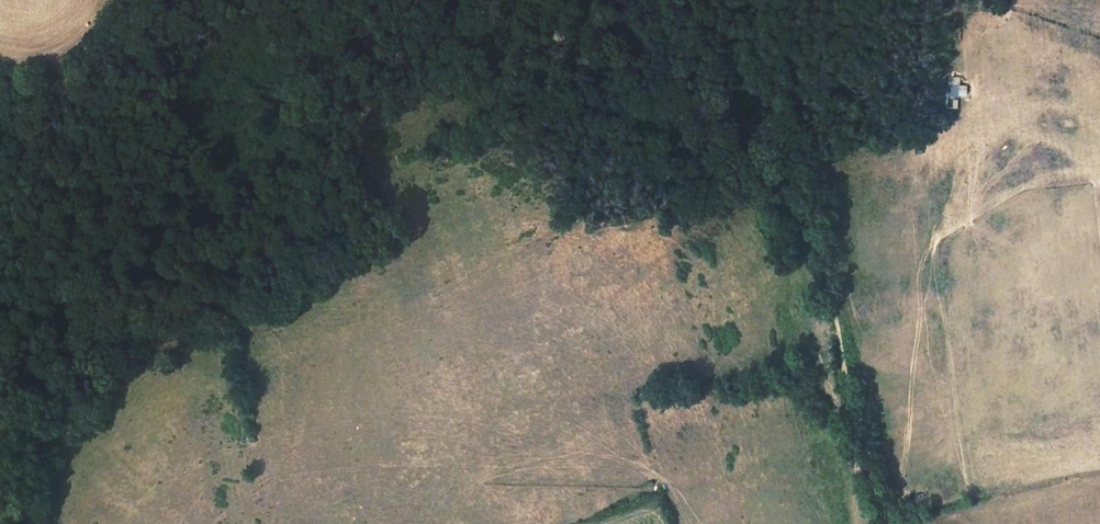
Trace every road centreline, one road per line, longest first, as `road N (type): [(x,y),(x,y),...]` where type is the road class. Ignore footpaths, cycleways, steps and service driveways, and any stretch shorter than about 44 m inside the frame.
road 1 (track): [(762,0),(883,523)]
road 2 (track): [(380,0),(345,46),(72,273),(24,301),(0,305)]

